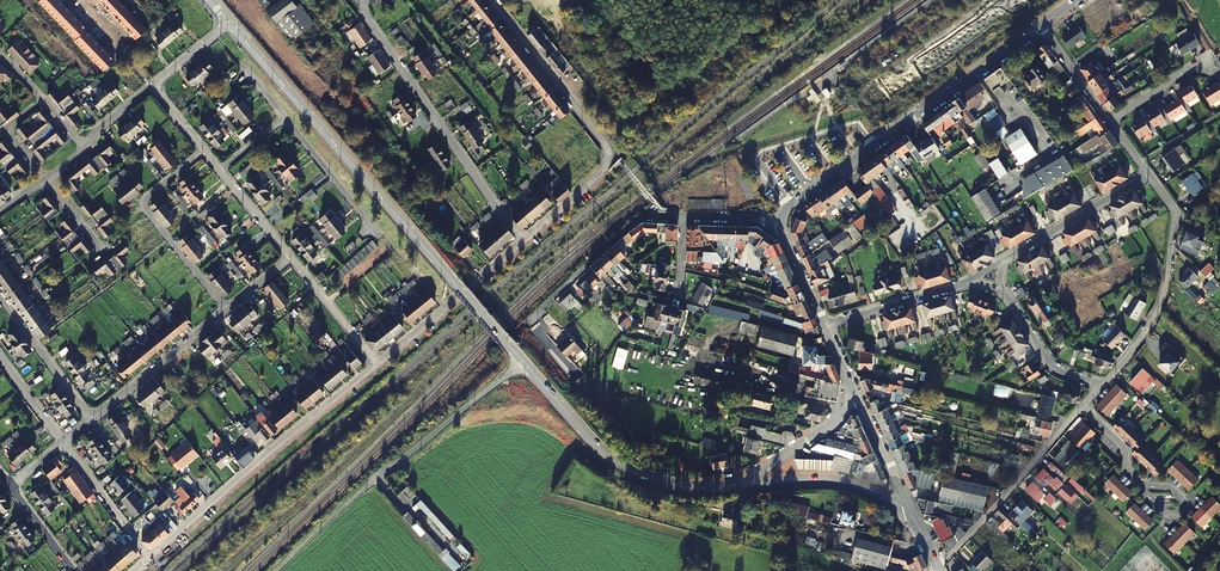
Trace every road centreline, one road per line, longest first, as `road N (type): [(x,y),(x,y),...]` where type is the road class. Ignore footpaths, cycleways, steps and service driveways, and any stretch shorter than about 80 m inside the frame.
road 1 (tertiary): [(229,22),(524,361)]
road 2 (tertiary): [(781,223),(789,205),(1041,26)]
road 3 (residential): [(277,570),(524,361)]
road 4 (unclassified): [(151,558),(378,365)]
road 5 (residential): [(365,0),(368,21),(524,243)]
road 6 (tertiary): [(524,361),(626,468),(698,489),(742,484)]
road 7 (residential): [(488,0),(605,145),(610,158),(597,176)]
road 8 (unclassified): [(1082,407),(938,568)]
road 9 (residential): [(225,308),(146,212),(147,198),(206,149)]
road 10 (residential): [(524,325),(636,221),(683,217)]
road 11 (unclassified): [(378,365),(524,243)]
road 12 (unclassified): [(1174,218),(1157,310),(1100,387)]
road 13 (residential): [(1041,26),(1149,174)]
road 14 (residential): [(225,308),(90,419)]
road 15 (tertiary): [(742,484),(849,484),(906,508)]
road 16 (residential): [(1006,260),(1149,174)]
road 17 (residential): [(285,118),(386,237)]
road 18 (residential): [(90,419),(0,298)]
road 19 (residential): [(824,326),(966,280)]
road 20 (residential): [(60,441),(151,558)]
road 21 (residential): [(1000,287),(1048,361),(1100,387)]
road 22 (tertiary): [(855,394),(834,420),(742,484)]
road 23 (residential): [(291,257),(378,365)]
road 24 (tertiary): [(855,394),(906,508)]

